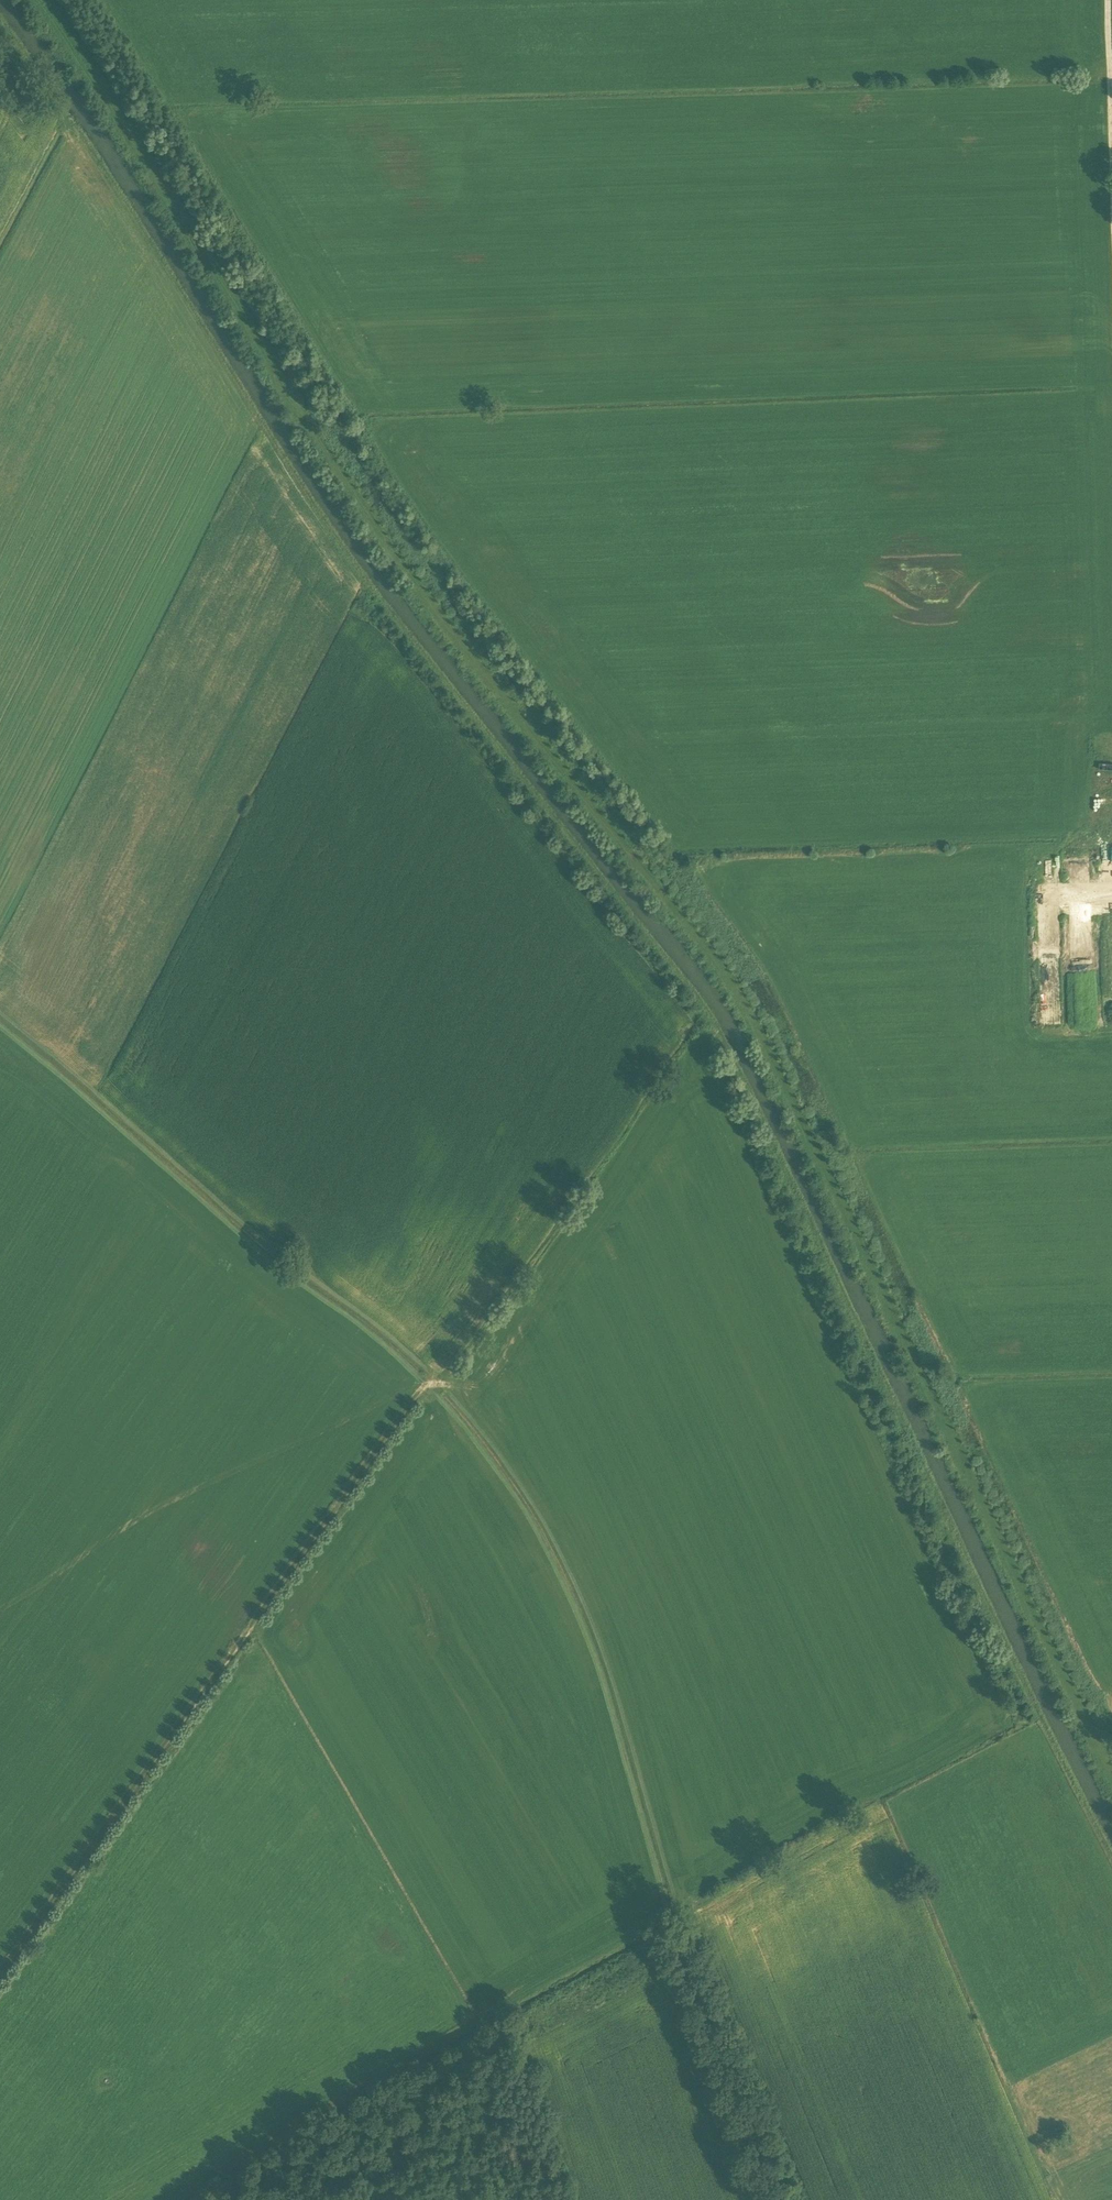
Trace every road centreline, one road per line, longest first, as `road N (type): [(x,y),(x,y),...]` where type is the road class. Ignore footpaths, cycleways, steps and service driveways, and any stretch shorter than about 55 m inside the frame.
road 1 (track): [(36,0),(162,183),(263,346),(279,387),(412,580),(740,992),(1111,1771)]
road 2 (track): [(590,2199),(532,2041)]

